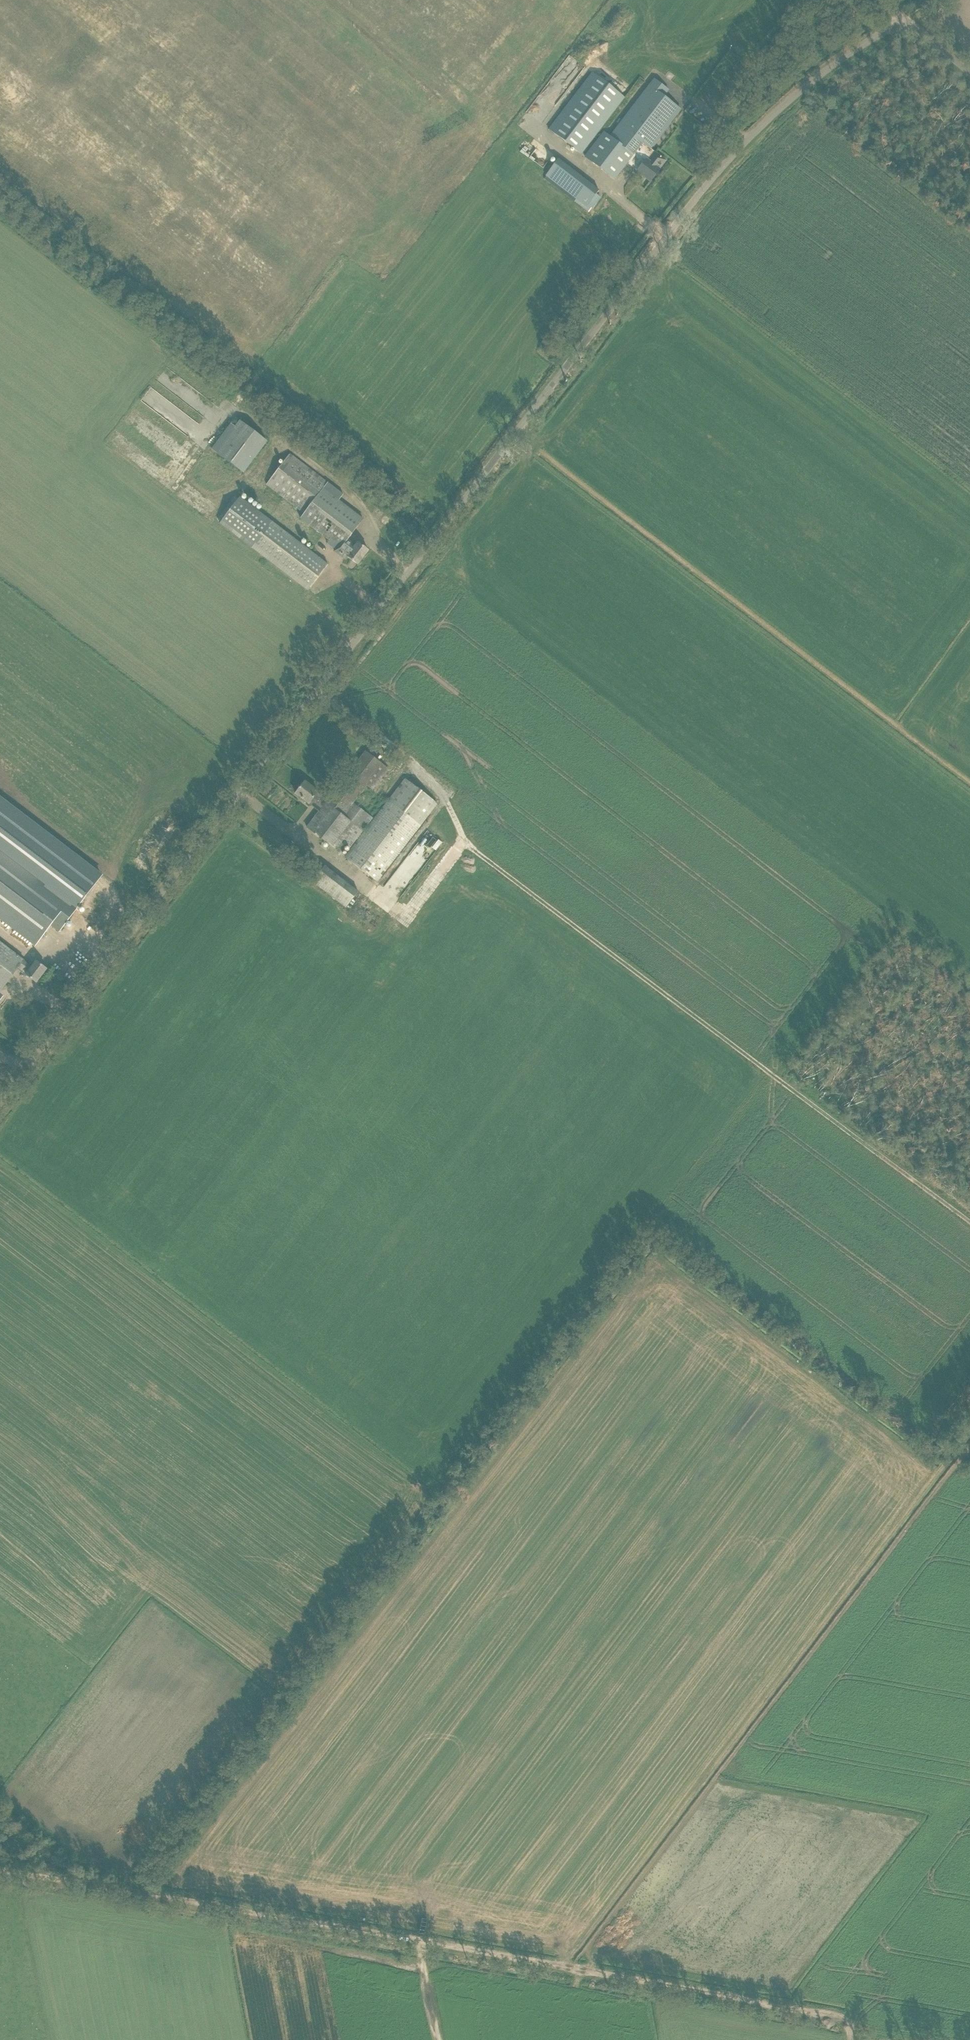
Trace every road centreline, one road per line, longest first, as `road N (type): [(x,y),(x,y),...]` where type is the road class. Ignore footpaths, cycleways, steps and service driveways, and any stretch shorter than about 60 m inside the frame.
road 1 (unclassified): [(0,1094),(688,205),(822,67),(917,8),(969,55)]
road 2 (track): [(0,1872),(830,2016),(850,2039)]

